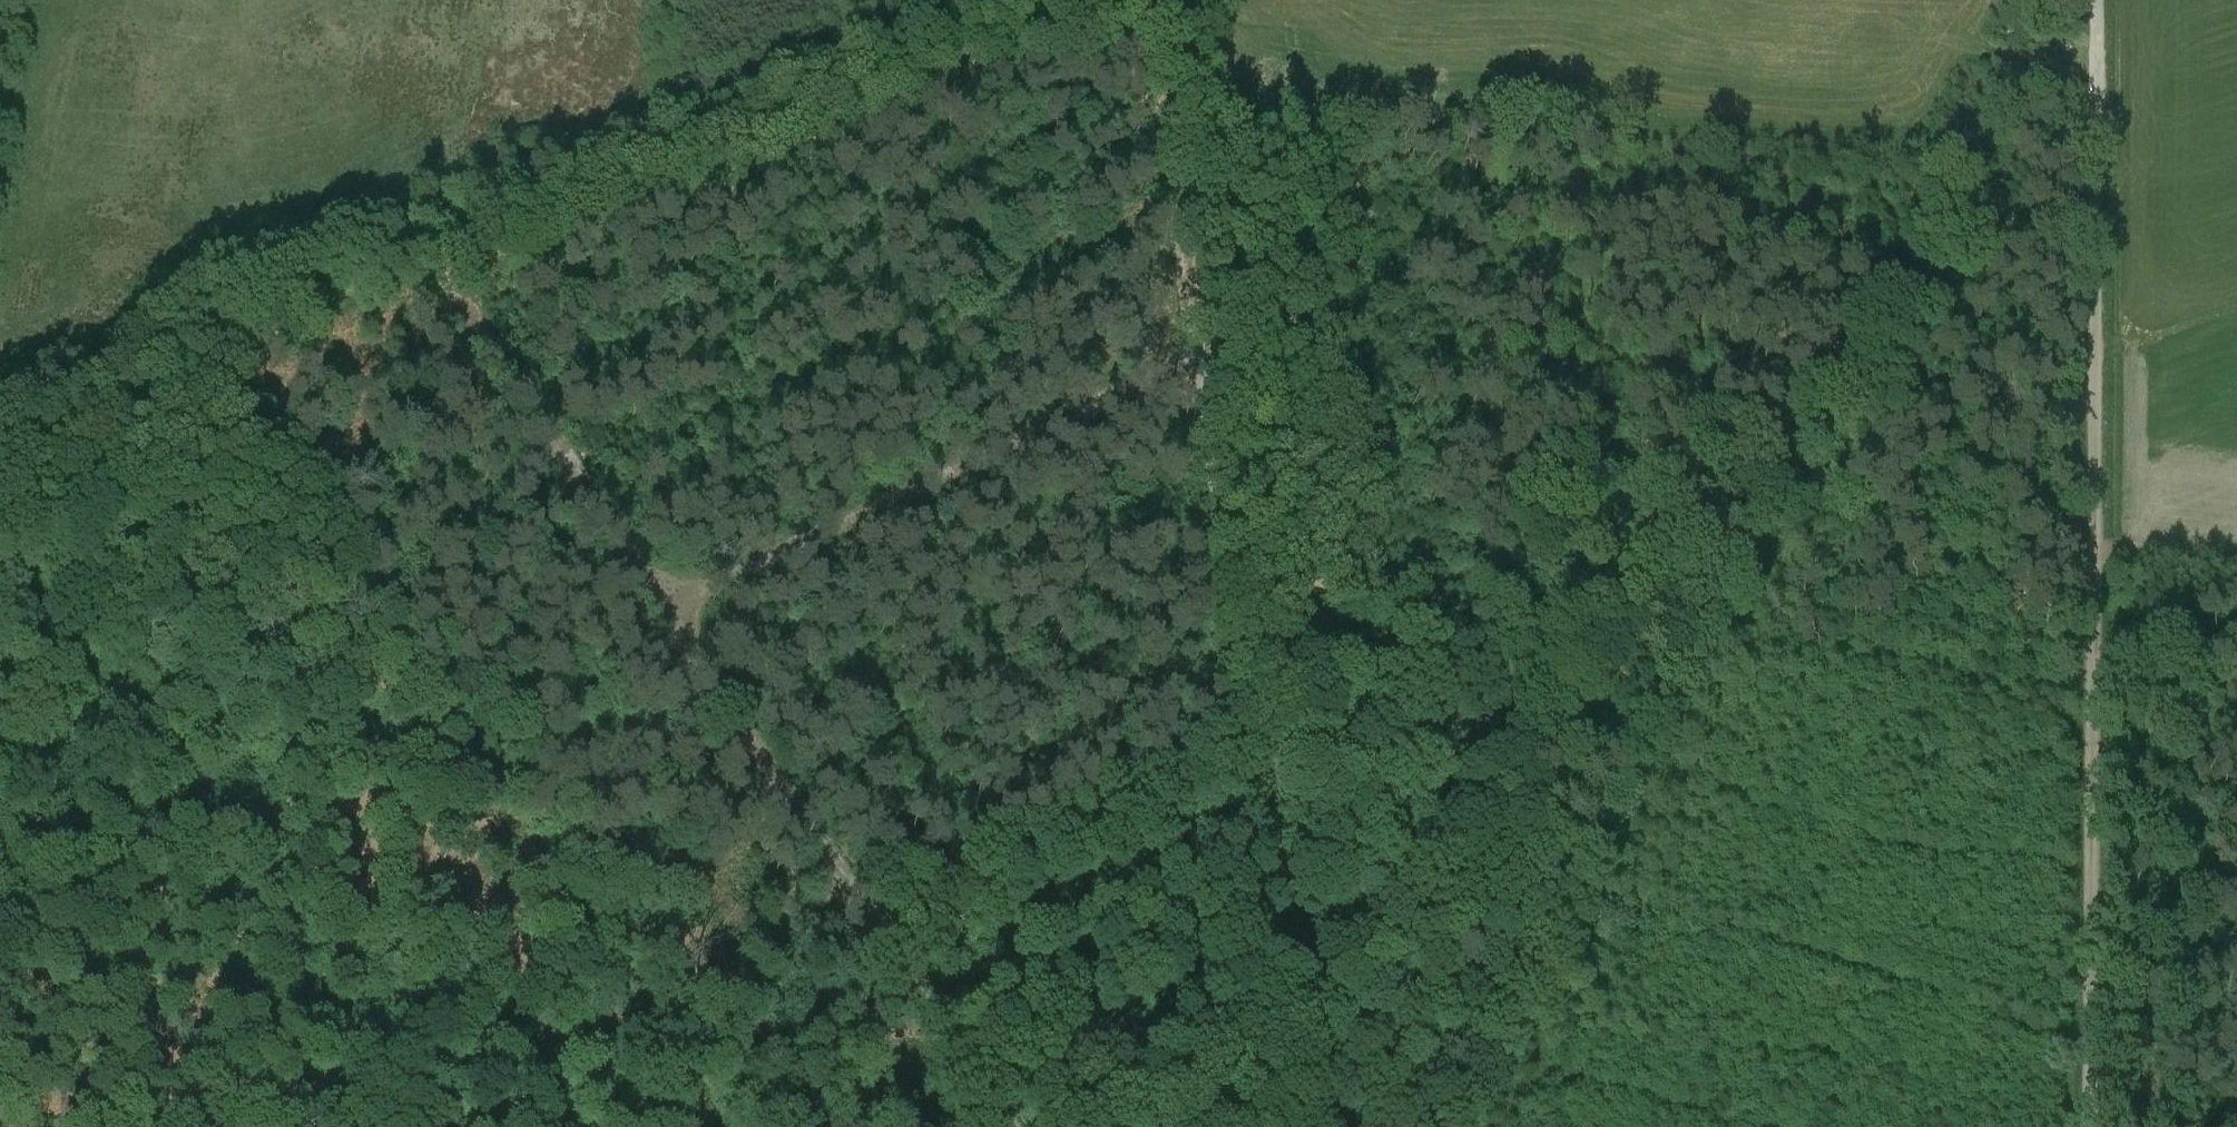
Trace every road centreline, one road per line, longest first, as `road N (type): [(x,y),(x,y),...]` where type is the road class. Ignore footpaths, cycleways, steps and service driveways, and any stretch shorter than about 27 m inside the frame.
road 1 (track): [(2097,0),(2090,1126)]

